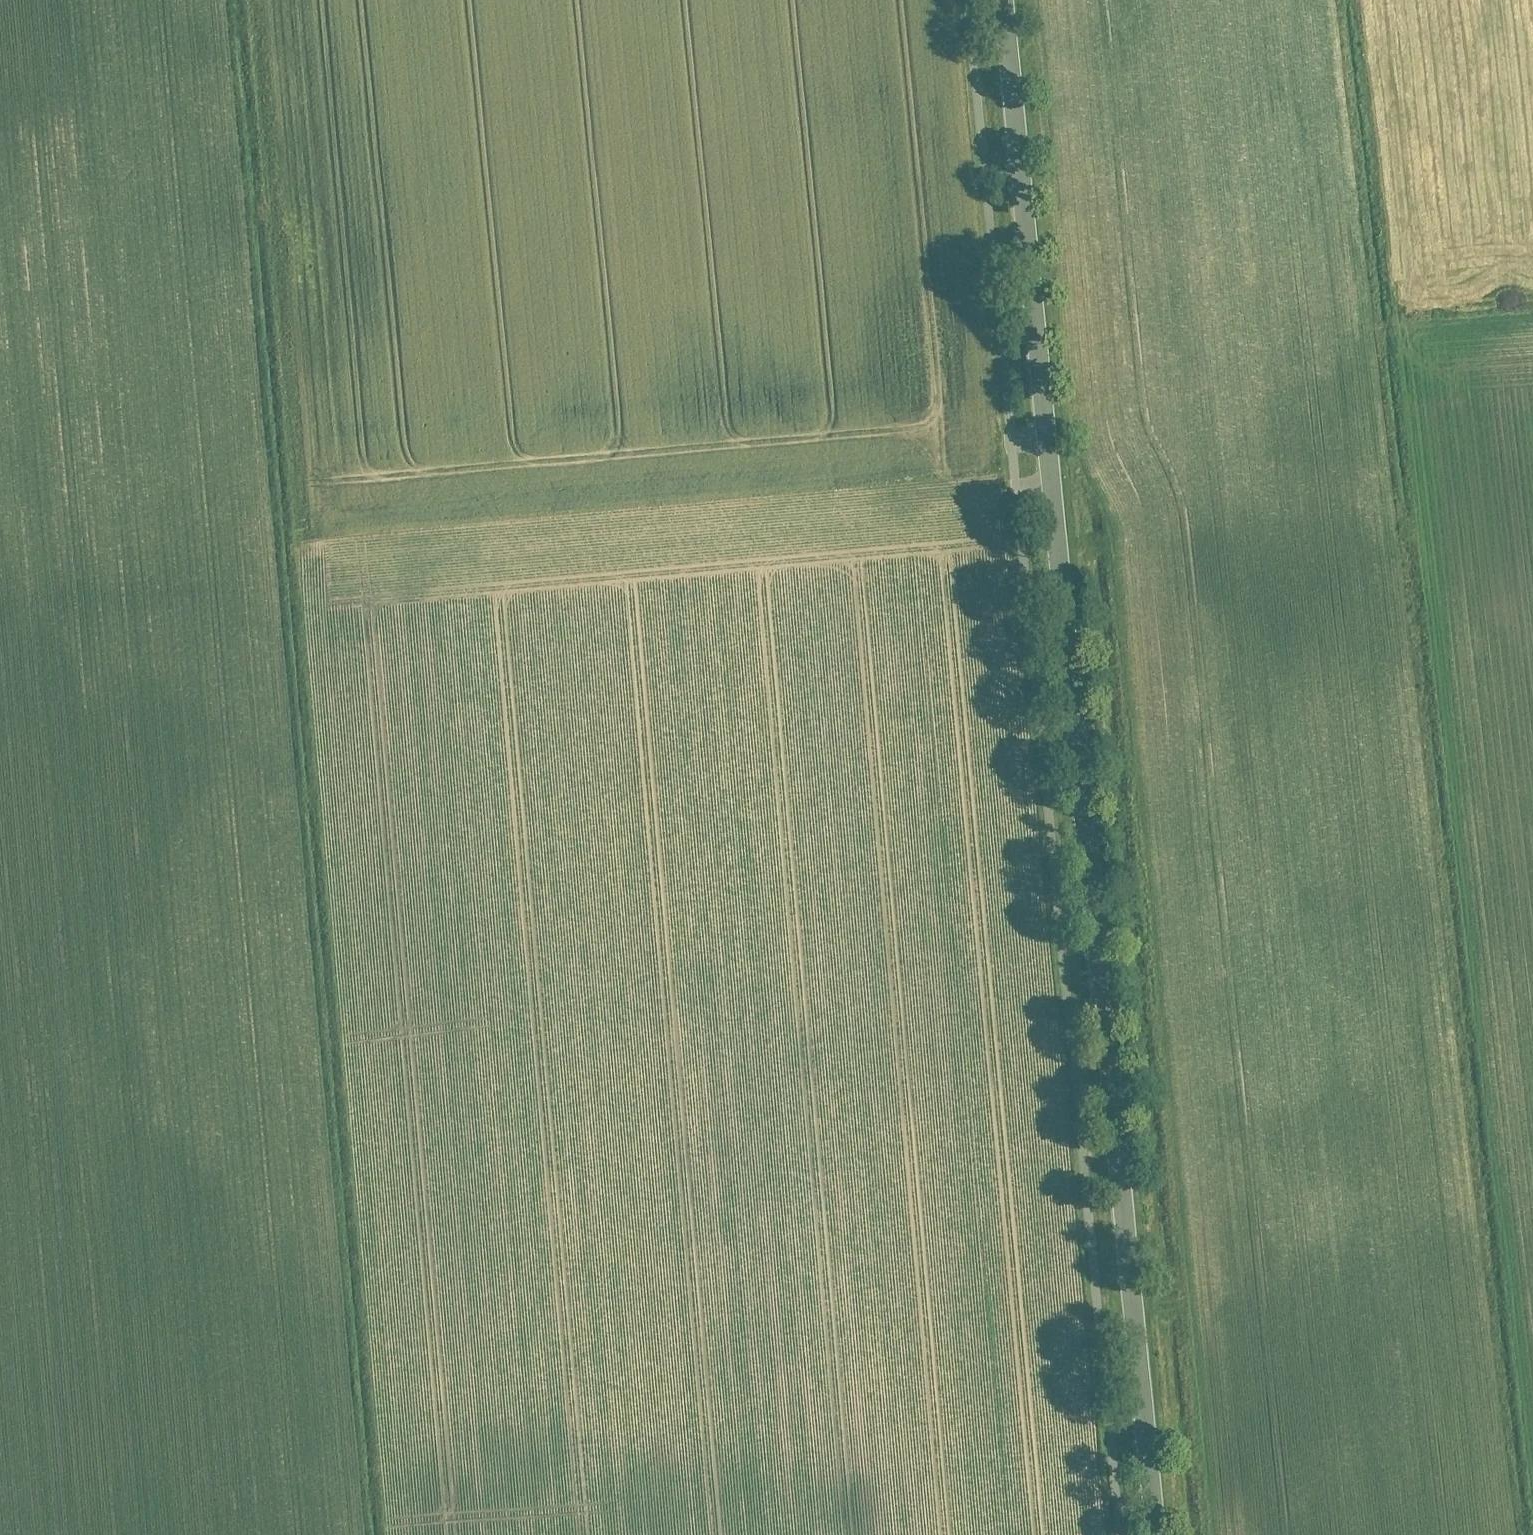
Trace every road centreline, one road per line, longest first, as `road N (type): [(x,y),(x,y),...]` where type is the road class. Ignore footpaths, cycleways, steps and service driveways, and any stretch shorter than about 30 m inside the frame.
road 1 (tertiary): [(1012,0),(1159,1534)]

